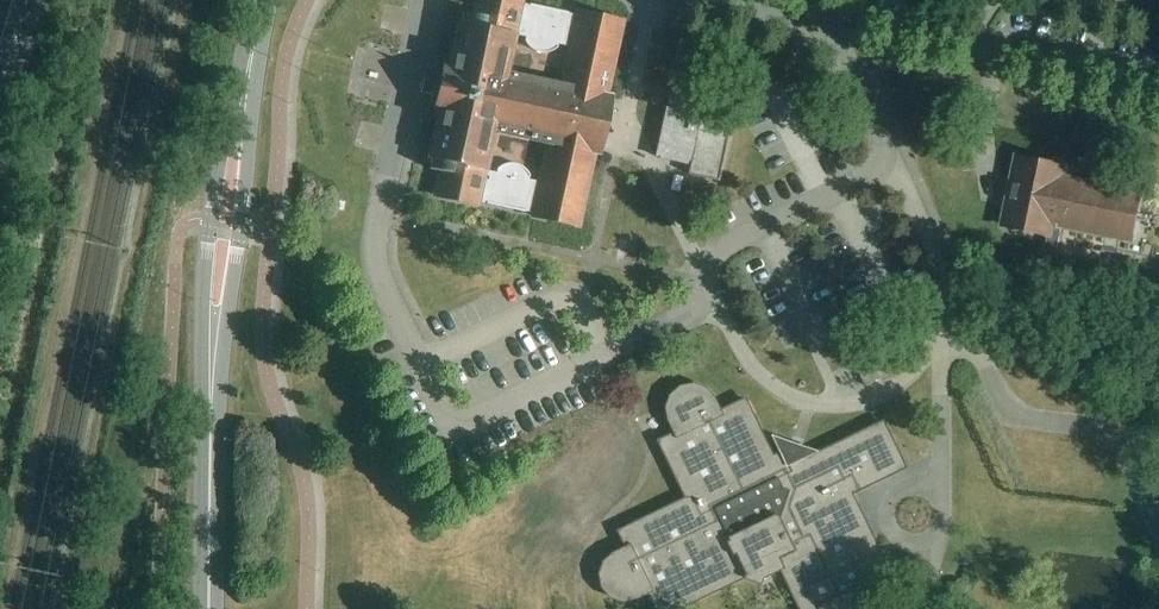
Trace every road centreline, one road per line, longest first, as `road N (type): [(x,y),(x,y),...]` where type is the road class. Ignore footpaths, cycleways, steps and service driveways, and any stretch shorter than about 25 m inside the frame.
road 1 (unclassified): [(1158,83),(880,22),(726,0)]
road 2 (tertiary): [(253,55),(230,116),(210,235),(211,432)]
road 3 (tertiary): [(211,432),(251,141),(253,55)]
road 4 (tertiary): [(211,608),(211,432)]
road 5 (primary): [(0,118),(35,0)]

